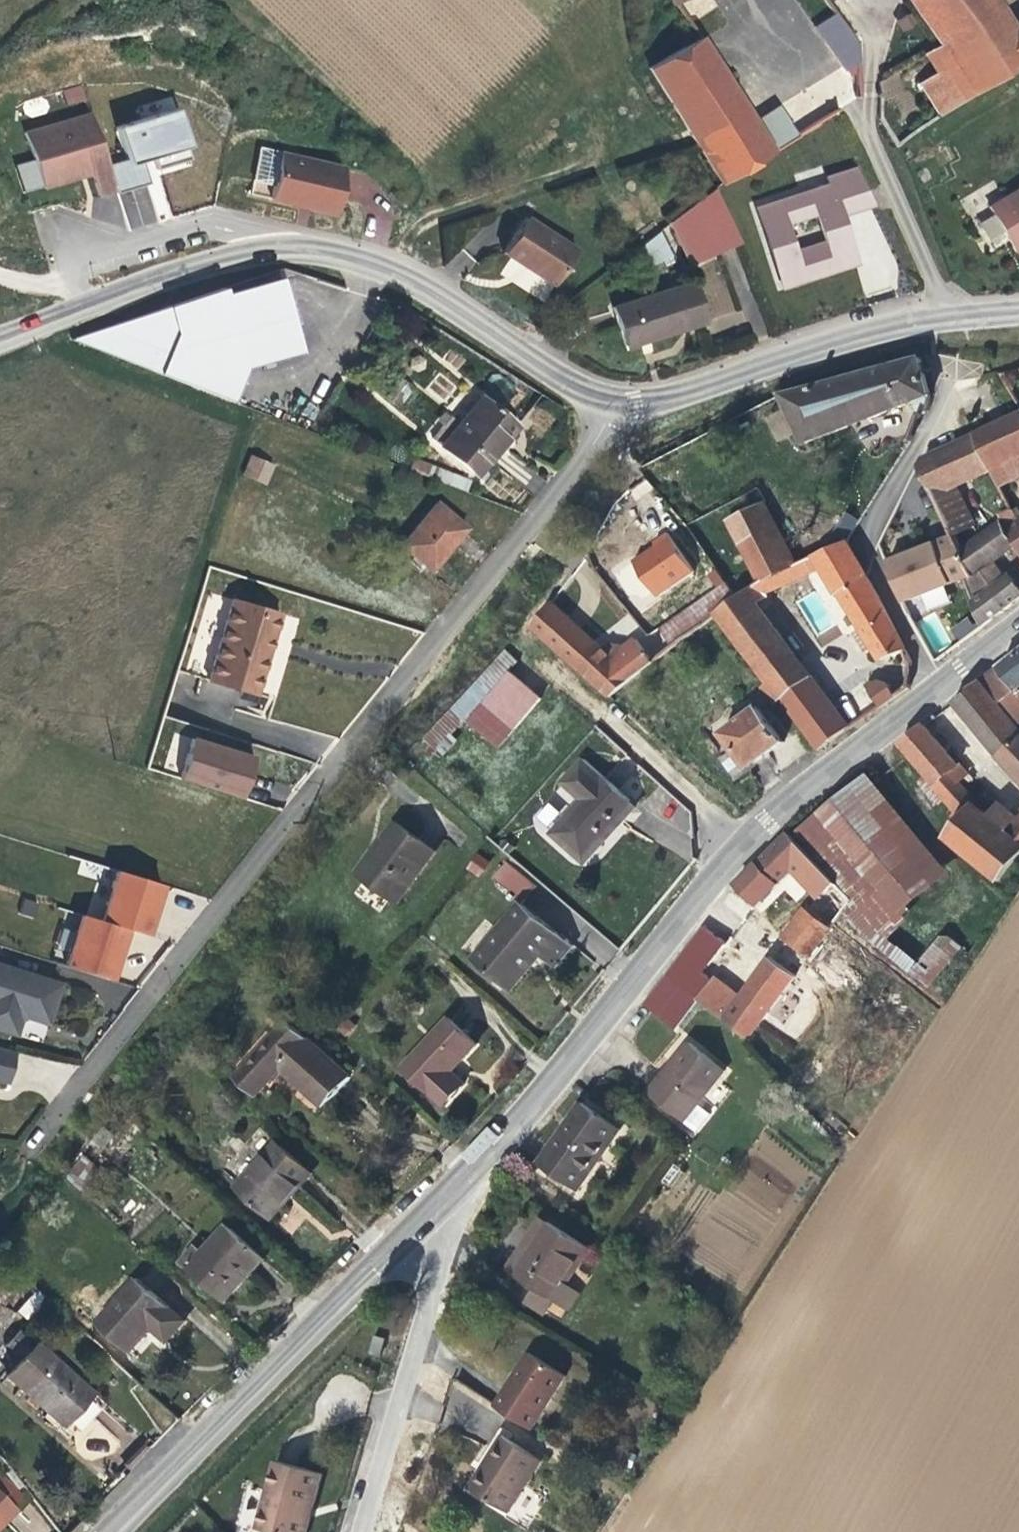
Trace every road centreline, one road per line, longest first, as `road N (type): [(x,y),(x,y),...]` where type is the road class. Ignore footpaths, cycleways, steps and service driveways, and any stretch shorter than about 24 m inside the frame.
road 1 (residential): [(0,1201),(320,783),(504,576),(589,462),(611,402)]
road 2 (tertiary): [(938,691),(735,845),(456,1190)]
road 3 (residential): [(611,402),(577,390),(413,279),(343,254),(281,249),(192,268),(0,336)]
road 4 (tertiary): [(456,1190),(117,1531)]
road 5 (residential): [(1018,313),(884,327),(636,404),(611,402)]
road 6 (residential): [(938,691),(868,543),(958,367)]
road 7 (residential): [(355,1531),(456,1190)]

